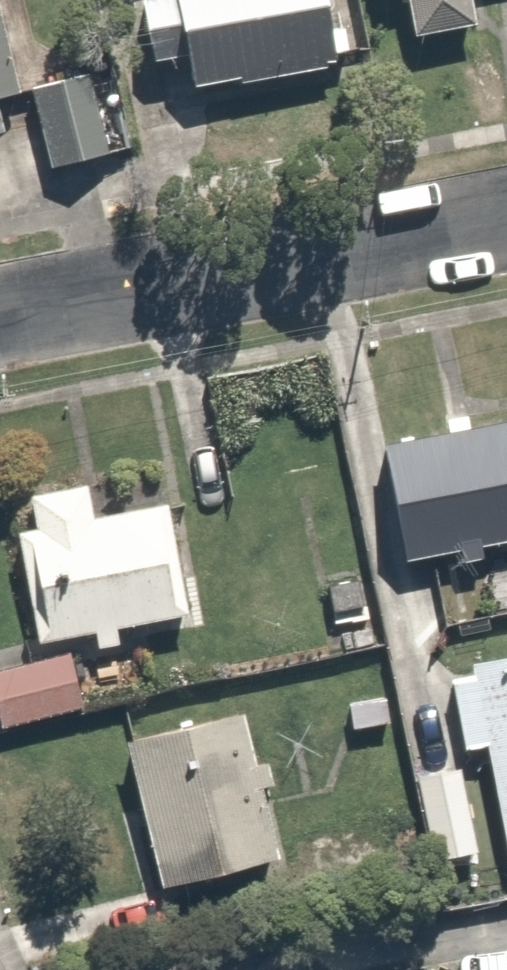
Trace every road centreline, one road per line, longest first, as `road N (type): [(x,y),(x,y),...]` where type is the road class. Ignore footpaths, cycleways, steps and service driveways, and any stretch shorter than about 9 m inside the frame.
road 1 (residential): [(506,224),(0,327)]

